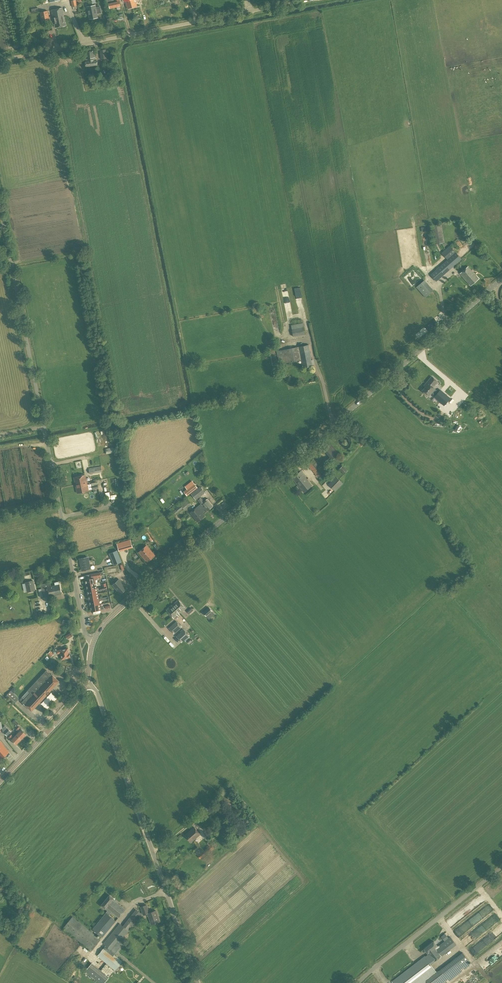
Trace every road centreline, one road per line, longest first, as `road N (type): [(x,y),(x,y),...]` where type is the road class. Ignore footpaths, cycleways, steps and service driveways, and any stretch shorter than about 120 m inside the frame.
road 1 (tertiary): [(501,280),(113,615),(94,642)]
road 2 (unclassified): [(197,982),(97,692),(85,683)]
road 3 (unclassified): [(0,60),(310,0)]
road 4 (unclassified): [(44,426),(0,205)]
road 5 (unclassified): [(44,426),(85,635),(94,642)]
road 6 (unclassified): [(358,982),(501,867)]
road 7 (tertiary): [(85,683),(0,781)]

